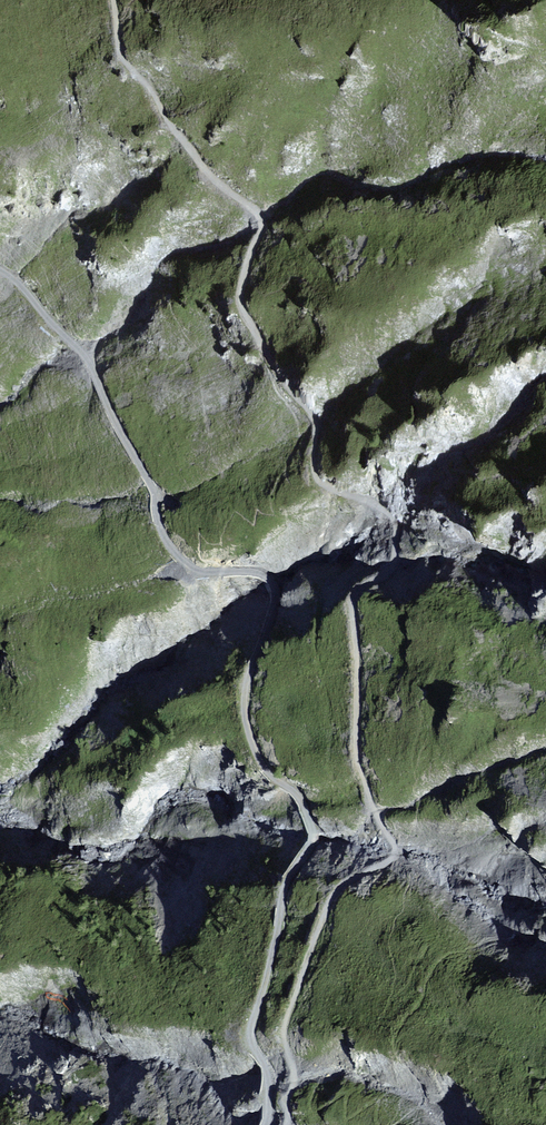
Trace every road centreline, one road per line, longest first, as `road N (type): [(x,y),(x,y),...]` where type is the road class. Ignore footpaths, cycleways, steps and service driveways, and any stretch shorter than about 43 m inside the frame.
road 1 (track): [(288,1124),(282,1101),(293,1078),(284,1021),(315,935),(333,896),(391,851),(357,762),(350,608),(352,593),(387,570),(390,524),(321,486),(311,416),(268,359),(239,302),(259,223),(181,140),(155,95),(121,60),(113,0)]
road 2 (track): [(263,1124),(265,1070),(253,1040),(255,1018),(283,889),(309,846),(309,828),(293,794),(259,764),(247,730),(247,682),(275,592),(251,573),(198,575),(173,552),(156,526),(153,493),(82,353),(0,272)]

